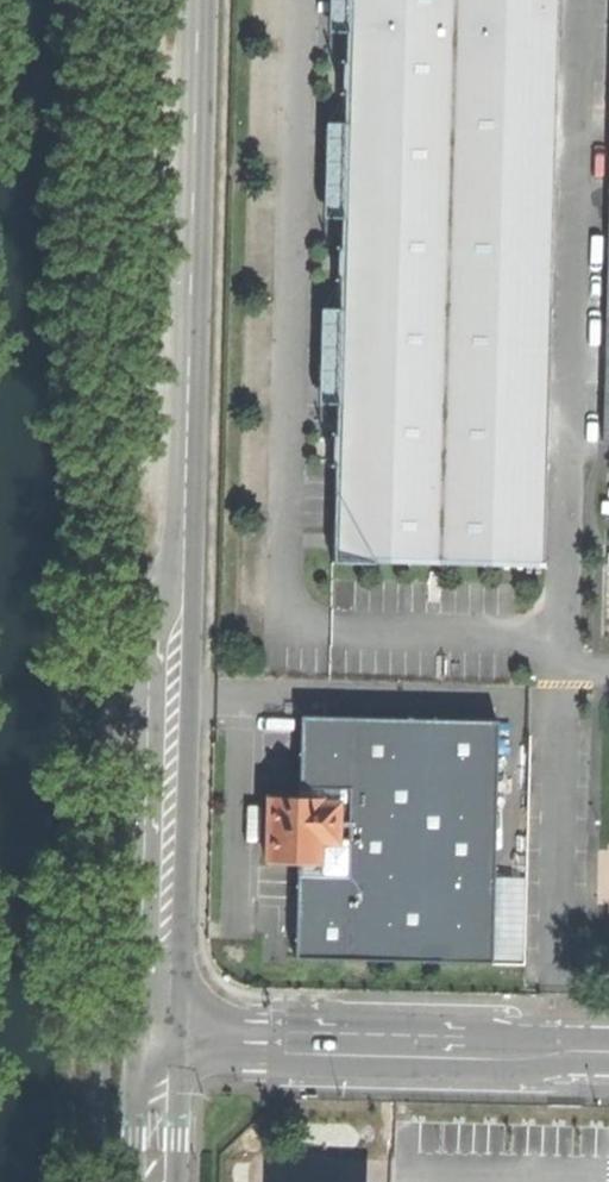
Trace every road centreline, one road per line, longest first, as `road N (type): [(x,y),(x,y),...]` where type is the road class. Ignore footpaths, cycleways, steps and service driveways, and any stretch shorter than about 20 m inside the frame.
road 1 (secondary): [(161,1044),(201,0)]
road 2 (tertiary): [(161,1044),(608,1051)]
road 3 (secondary): [(156,1181),(161,1044)]

